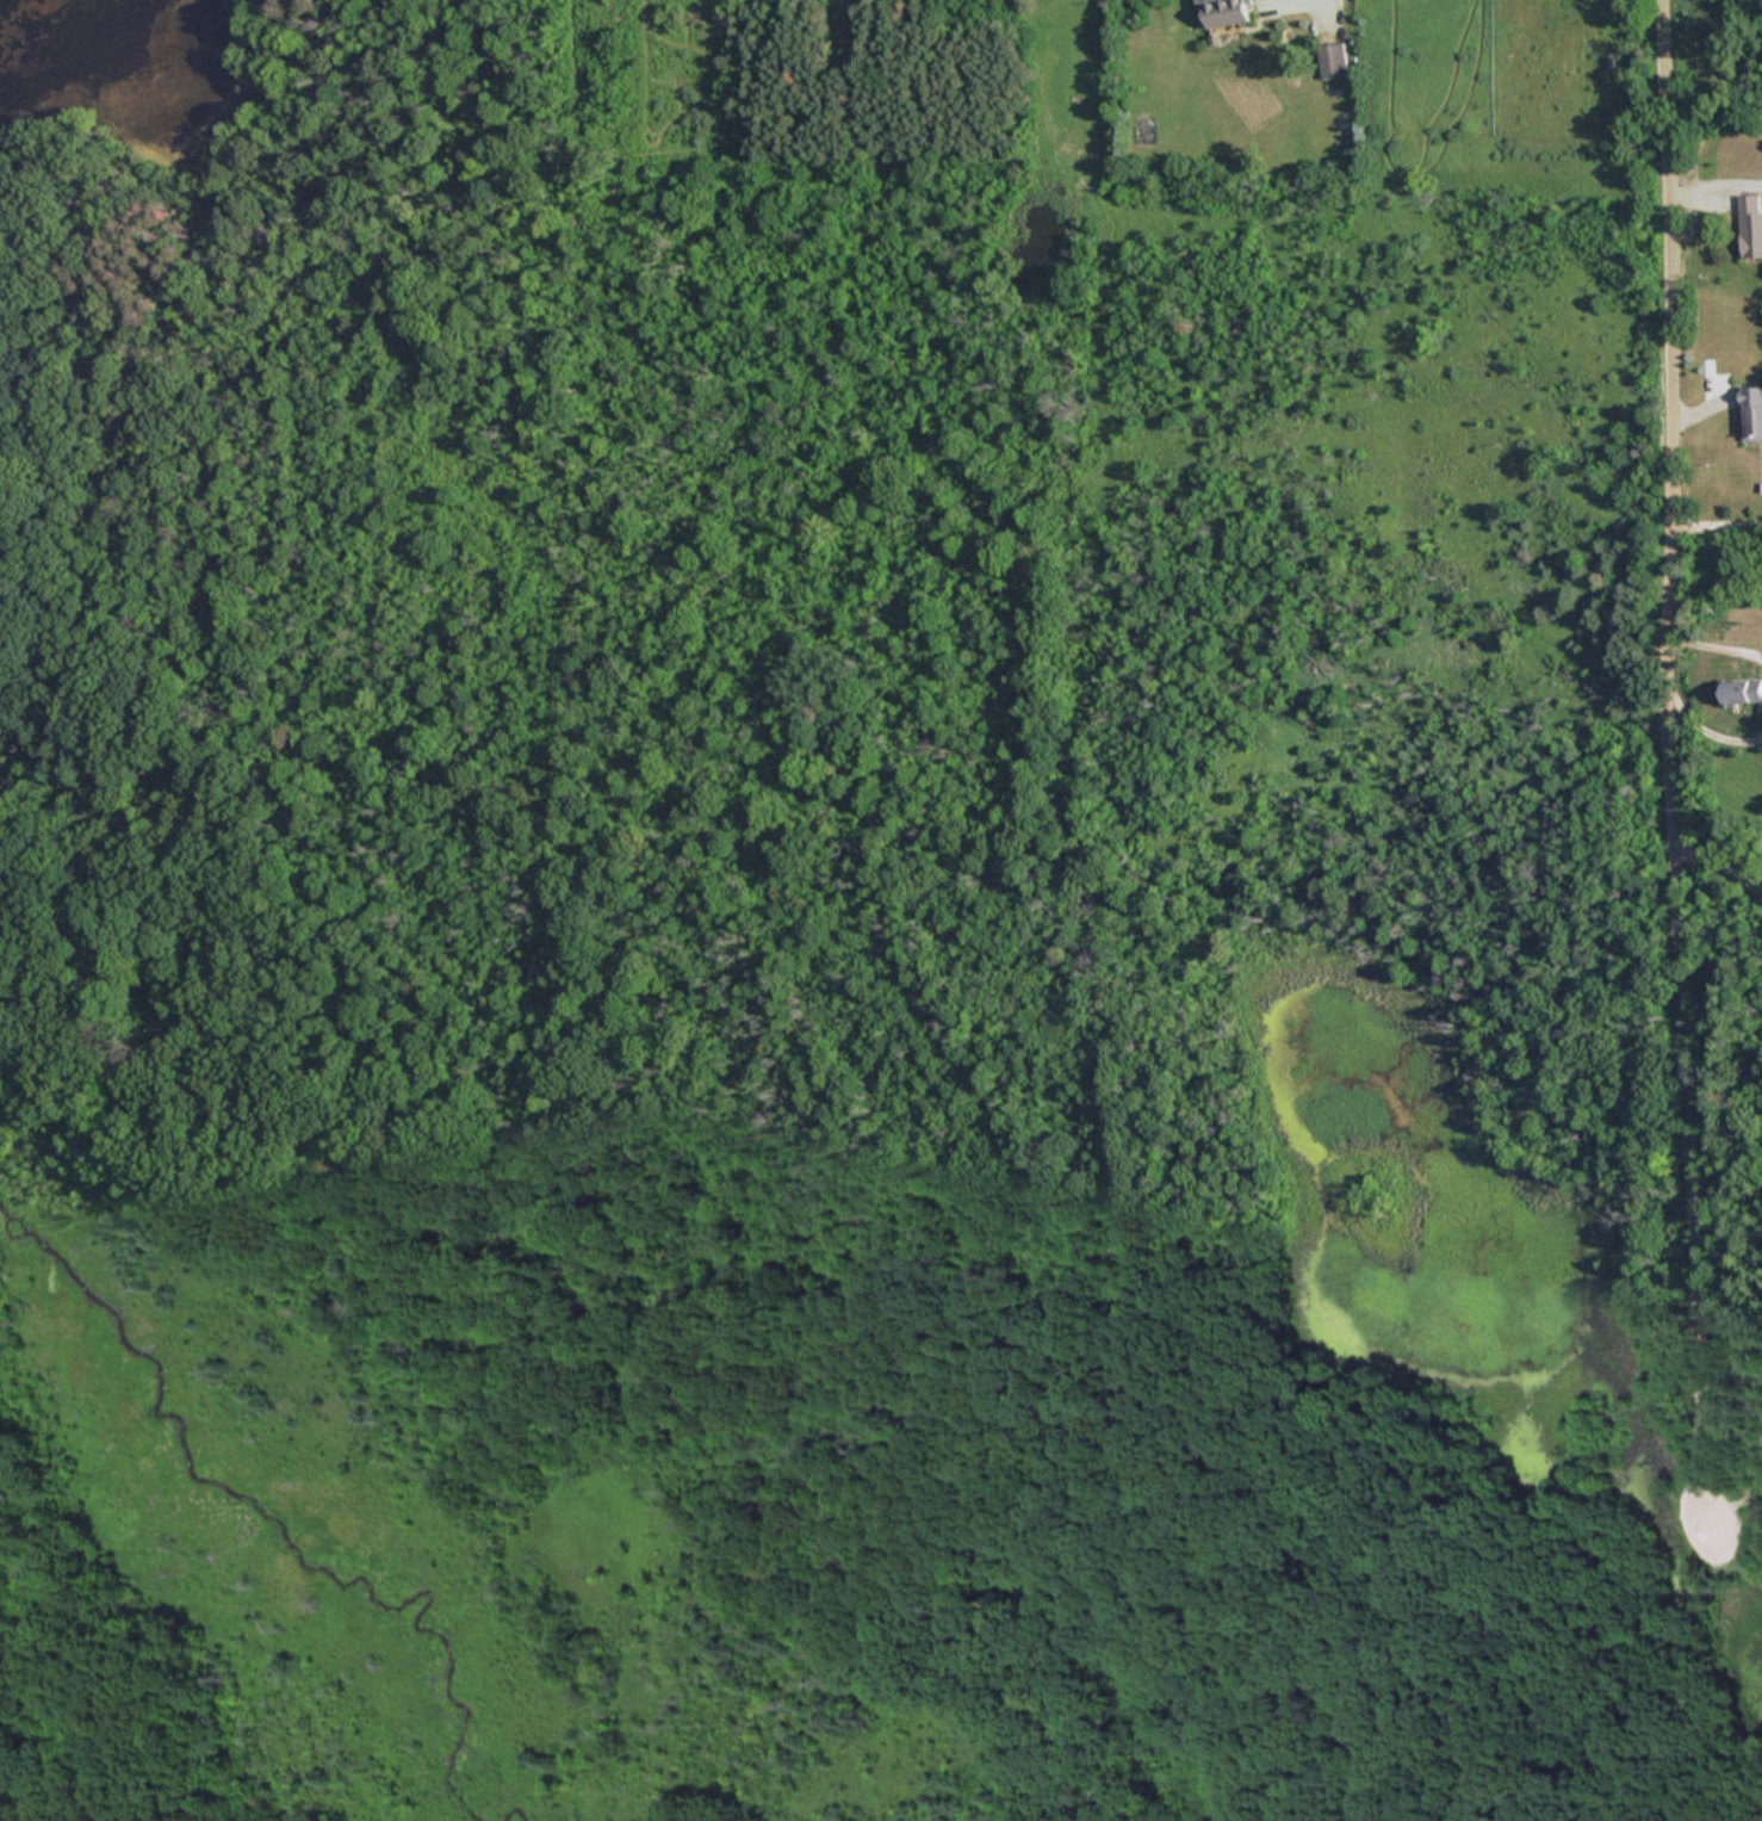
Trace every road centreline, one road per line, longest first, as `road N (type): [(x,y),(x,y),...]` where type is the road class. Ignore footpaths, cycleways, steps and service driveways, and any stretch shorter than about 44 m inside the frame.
road 1 (residential): [(1672,0),(1682,185),(1680,851),(1706,1478),(1719,1531)]

